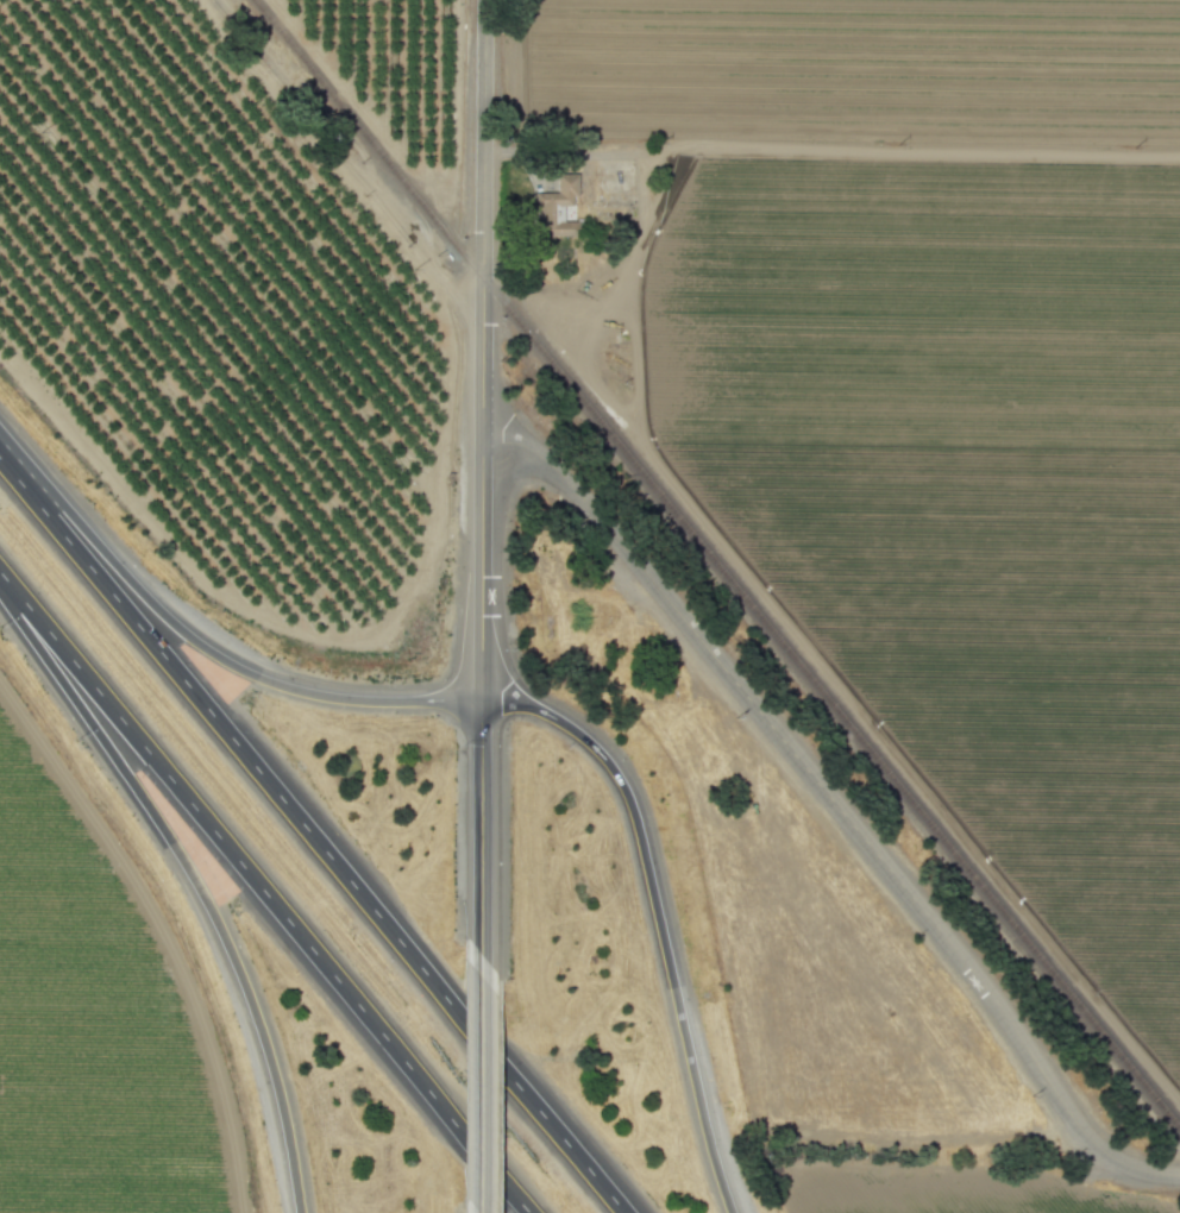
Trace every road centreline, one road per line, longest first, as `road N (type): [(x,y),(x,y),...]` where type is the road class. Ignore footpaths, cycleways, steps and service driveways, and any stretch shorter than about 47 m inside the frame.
road 1 (residential): [(482,441),(526,446),(589,505),(978,980),(1093,1143),(1136,1169),(1179,1175)]
road 2 (motorway): [(625,1212),(0,460)]
road 3 (motorway): [(0,573),(529,1212)]
road 4 (tertiary): [(484,0),(482,699)]
road 5 (motorway): [(0,592),(174,847),(224,936),(281,1100),(299,1212)]
road 6 (track): [(483,152),(1179,154)]
road 7 (motorway): [(731,1212),(622,783),(567,725),(516,699),(482,699)]
road 8 (motorway): [(482,699),(339,699),(243,672),(163,615),(0,446)]
road 9 (secondary): [(482,699),(481,979)]
road 10 (secondary): [(481,979),(481,1212)]

